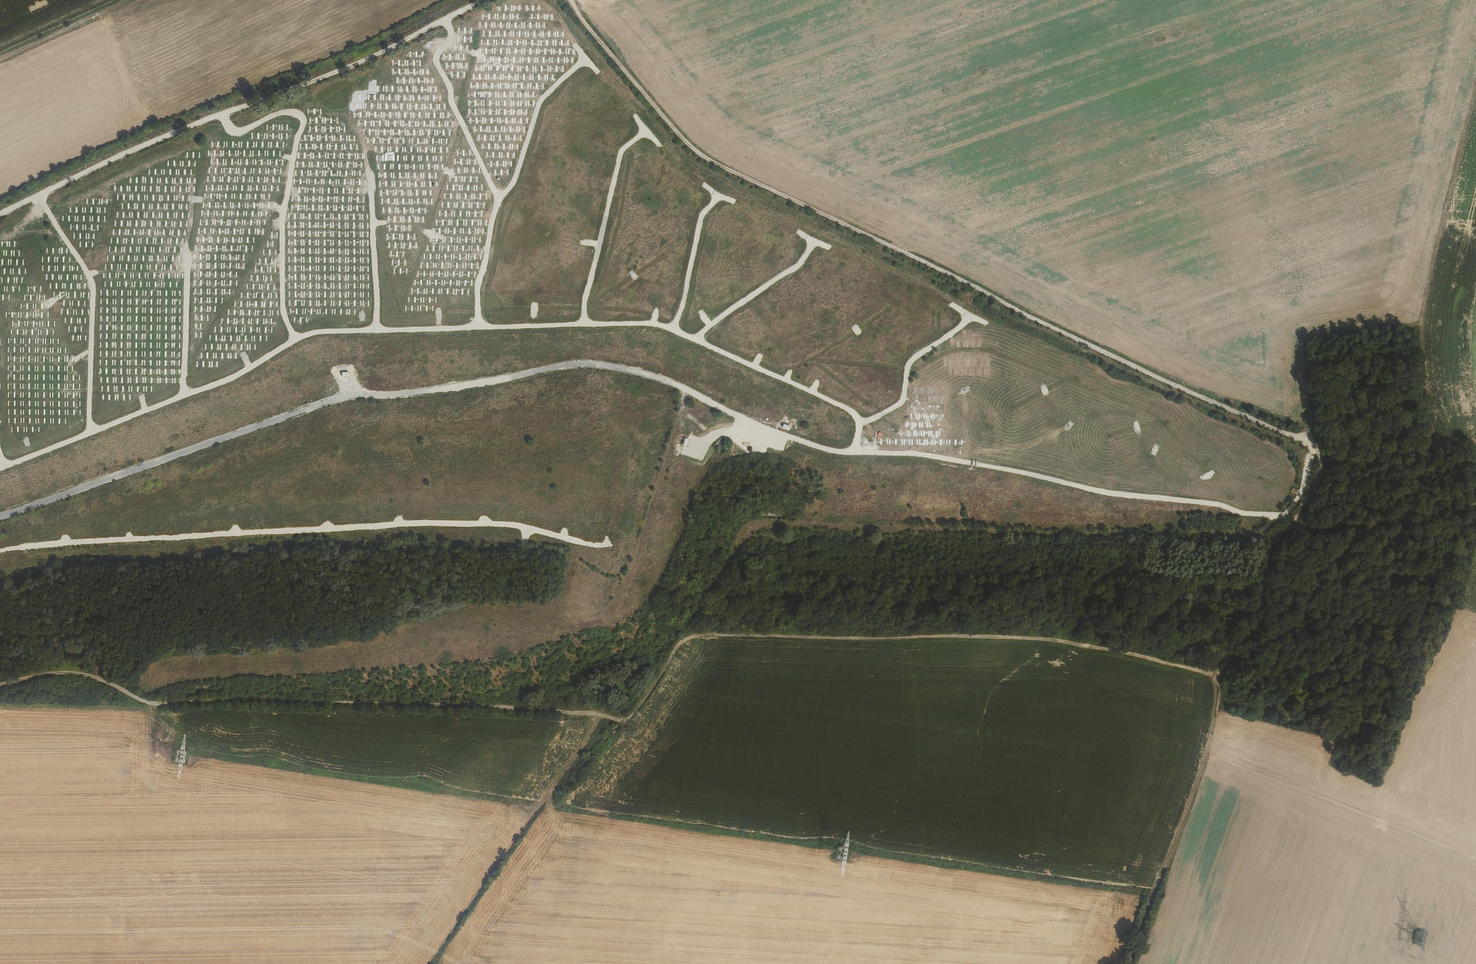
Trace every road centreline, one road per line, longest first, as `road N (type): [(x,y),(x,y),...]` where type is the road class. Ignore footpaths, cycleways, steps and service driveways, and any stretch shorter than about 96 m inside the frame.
road 1 (track): [(0,686),(56,672),(103,680),(155,705),(458,707),(624,721),(680,645),(717,635),(1036,639),(1217,675)]
road 2 (track): [(1313,448),(1298,499),(1283,516),(1242,515),(1224,505),(1104,492),(915,453),(834,452),(664,379),(605,362),(578,359),(455,387),(345,395)]
road 3 (track): [(1288,525),(1323,468),(1316,449),(704,157),(566,0)]
road 4 (track): [(0,468),(229,379),(317,331),(591,325),(668,327),(849,410),(859,420),(856,452)]
road 5 (track): [(0,552),(404,524),(516,525),(598,545)]
road 6 (track): [(499,0),(351,73),(203,126),(0,221)]
road 7 (track): [(1440,511),(1425,409),(1425,306),(1475,87)]
road 8 (track): [(294,340),(284,311),(283,210),(304,120),(275,113),(242,131),(224,119)]
road 9 (track): [(1217,675),(1212,748),(1132,963)]
road 10 (track): [(479,327),(478,283),(494,211),(514,182),(540,100),(584,59)]
road 11 (track): [(91,432),(93,284),(41,200)]
road 12 (track): [(584,325),(621,150),(645,132)]
road 13 (track): [(501,199),(434,59),(452,34),(447,24)]
road 14 (track): [(1475,503),(1379,527),(1288,525)]
road 15 (track): [(1217,675),(1251,627),(1270,553),(1288,525)]
road 16 (track): [(859,424),(902,402),(909,363),(972,318)]
road 17 (track): [(697,340),(800,265),(814,241)]
road 18 (track): [(376,330),(371,179)]
road 19 (track): [(673,330),(703,214),(718,196)]
road 20 (track): [(189,260),(185,394)]

